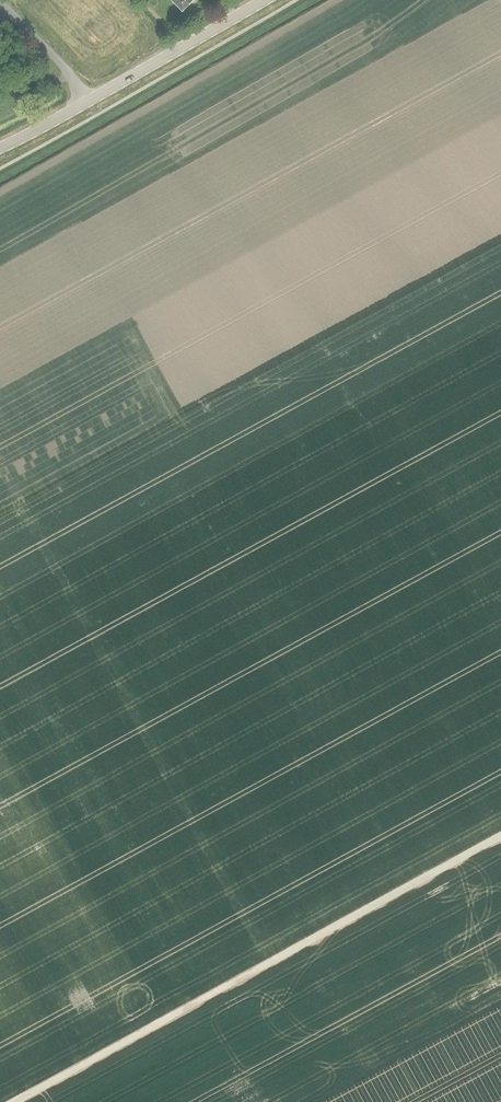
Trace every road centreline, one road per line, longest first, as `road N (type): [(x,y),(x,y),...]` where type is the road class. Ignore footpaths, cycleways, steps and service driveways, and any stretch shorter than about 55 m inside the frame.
road 1 (secondary): [(265,0),(0,147)]

